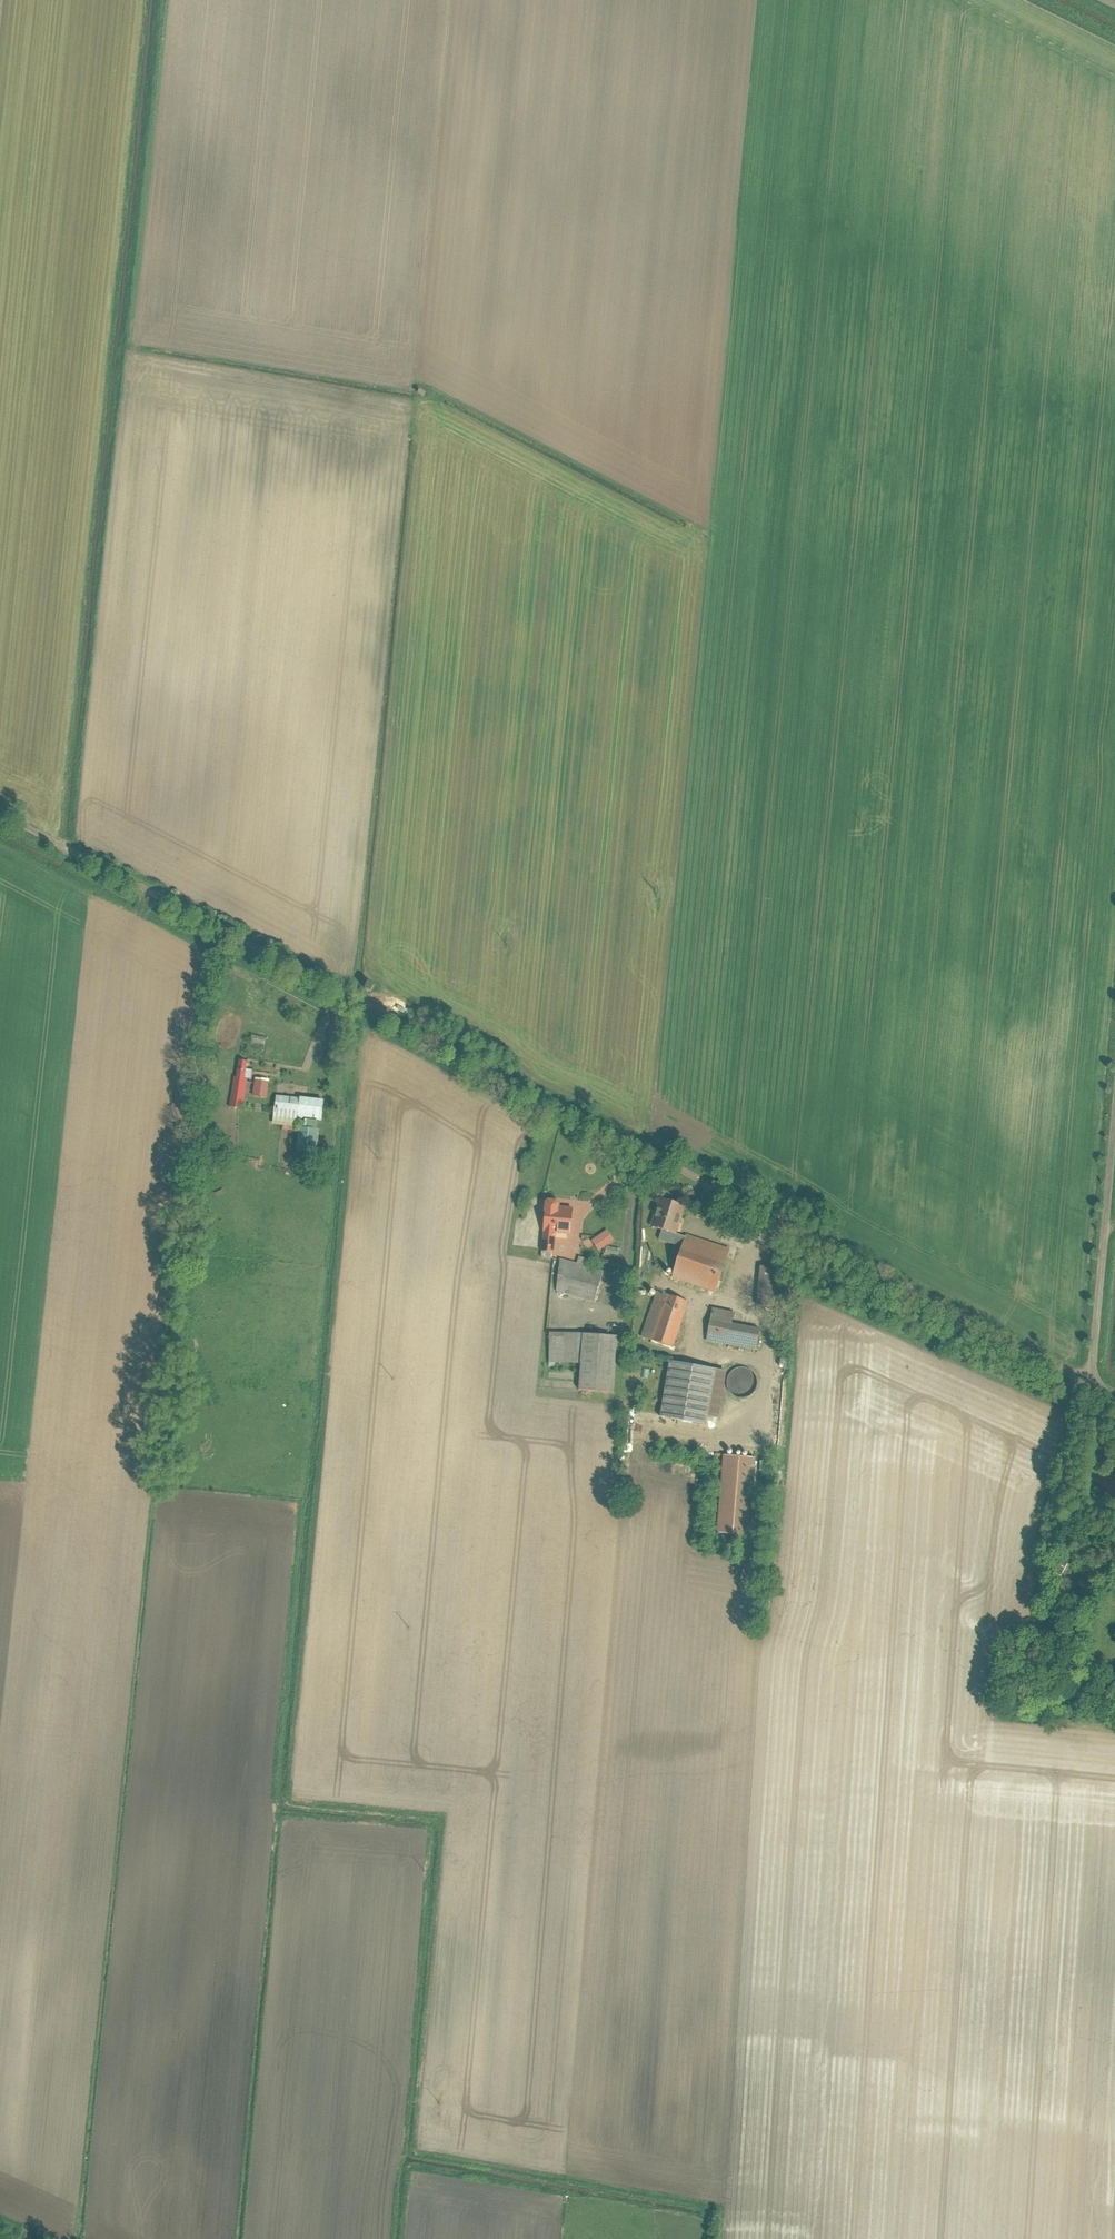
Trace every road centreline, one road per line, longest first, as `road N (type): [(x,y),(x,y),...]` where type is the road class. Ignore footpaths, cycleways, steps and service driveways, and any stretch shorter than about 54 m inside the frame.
road 1 (residential): [(1084,1378),(0,815)]
road 2 (unclassified): [(1084,1378),(1114,1039)]

